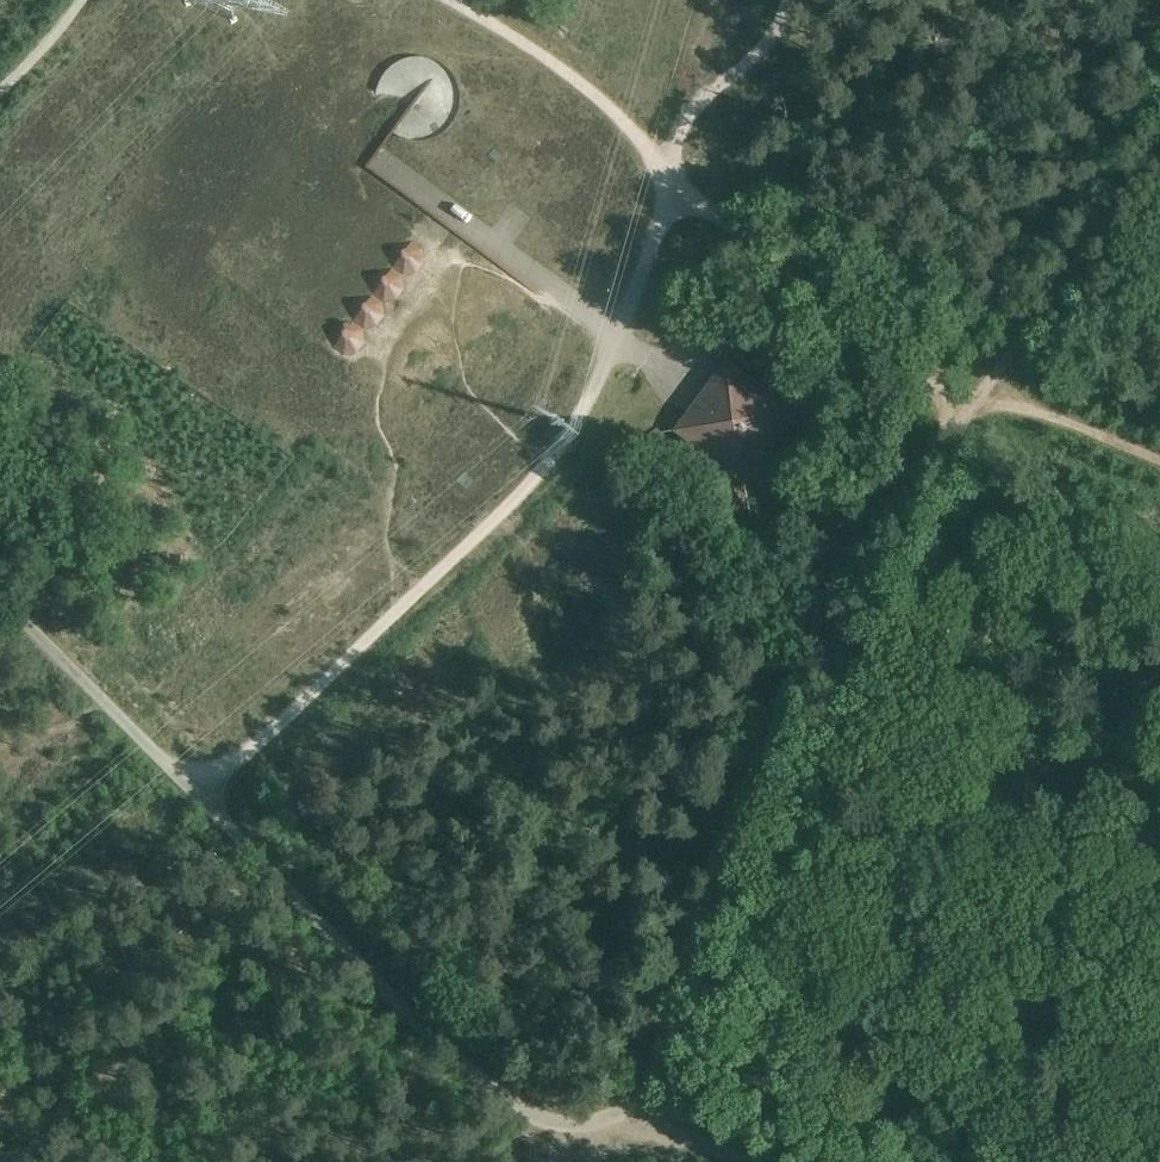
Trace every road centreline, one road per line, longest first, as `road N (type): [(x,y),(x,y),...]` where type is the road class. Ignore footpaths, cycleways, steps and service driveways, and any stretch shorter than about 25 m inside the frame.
road 1 (track): [(668,172),(616,338),(587,405),(553,455),(200,798)]
road 2 (track): [(623,1112),(660,1058),(710,878),(865,566),(962,413)]
road 3 (track): [(200,798),(483,1082),(532,1118),(592,1122)]
road 4 (track): [(668,172),(962,413)]
road 5 (track): [(980,390),(1159,143)]
road 6 (track): [(616,338),(382,160)]
road 7 (track): [(0,594),(200,798)]
road 8 (track): [(451,0),(554,62),(668,172)]
road 9 (track): [(1159,461),(980,390)]
road 10 (track): [(752,1161),(623,1112)]
road 11 (track): [(865,566),(760,481)]

